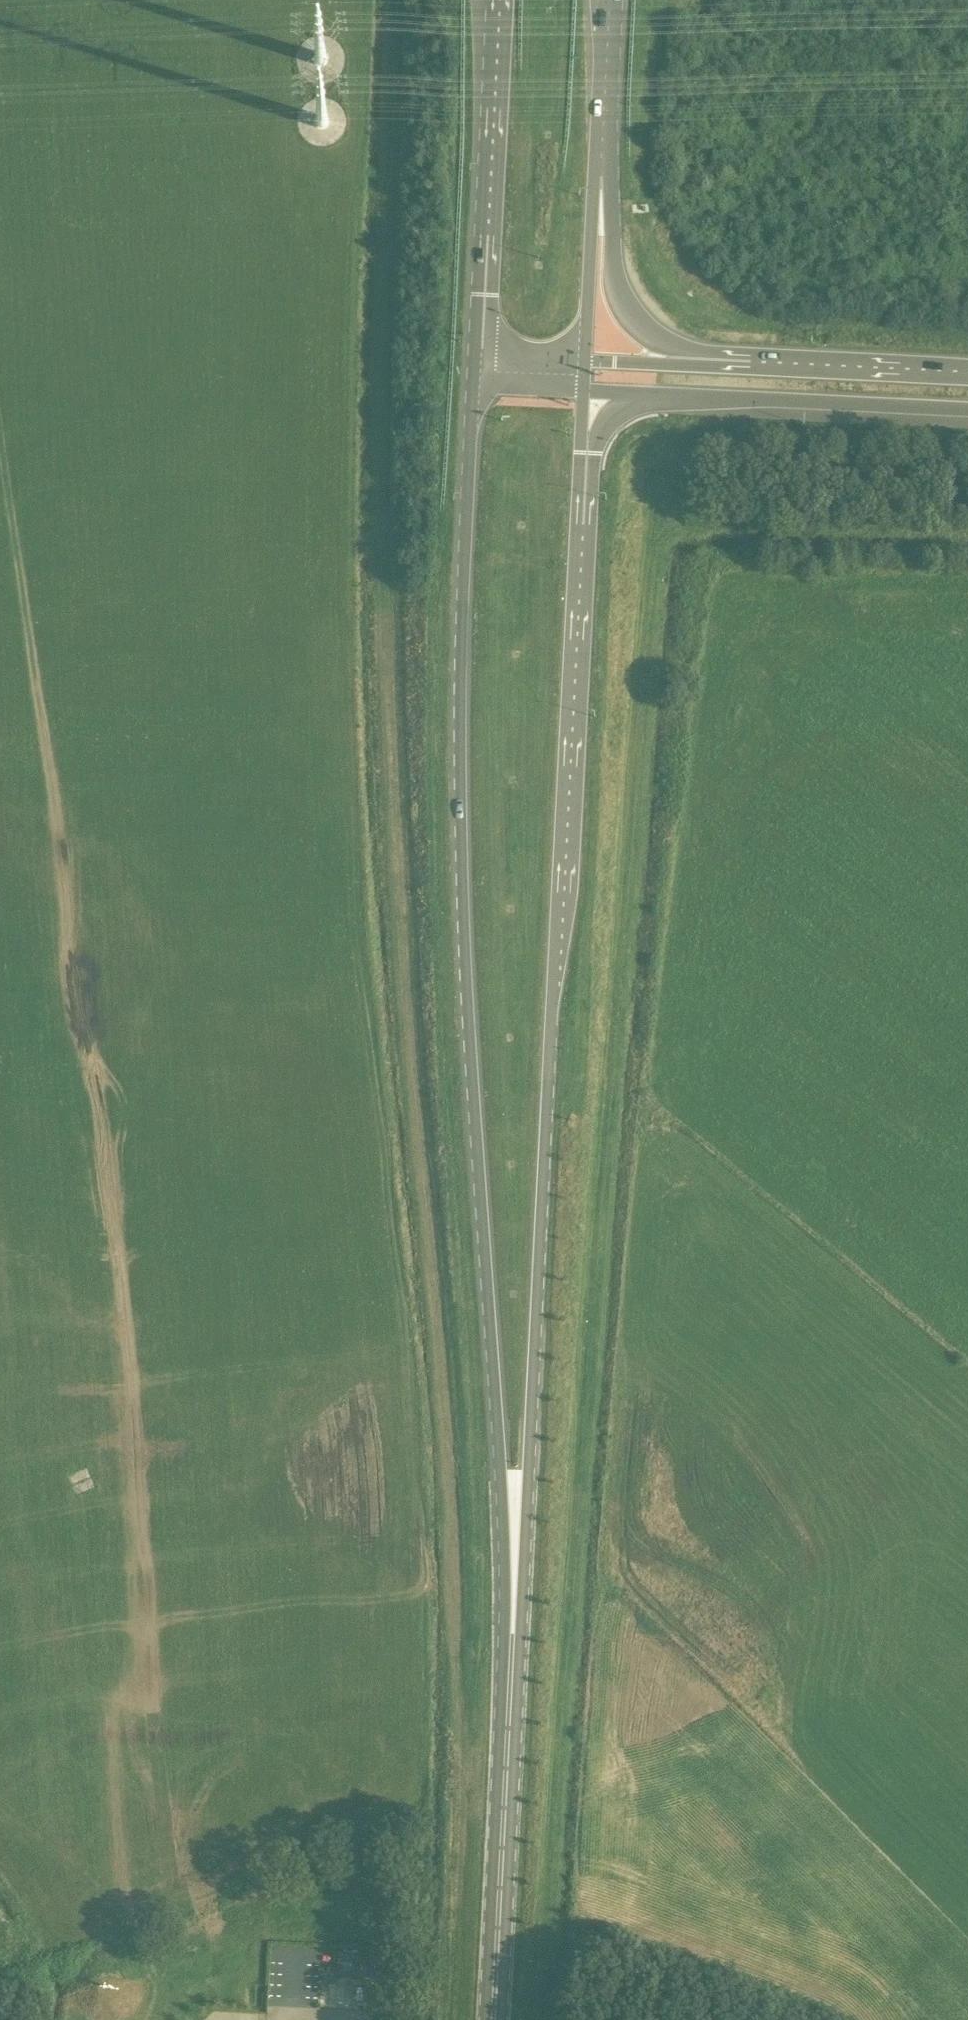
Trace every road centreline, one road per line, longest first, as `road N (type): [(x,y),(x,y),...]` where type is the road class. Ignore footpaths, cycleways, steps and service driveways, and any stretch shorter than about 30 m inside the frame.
road 1 (primary): [(473,369),(459,592),(460,904),(497,1433),(515,1522)]
road 2 (primary): [(515,1522),(528,1446),(583,390)]
road 3 (primary): [(494,2019),(515,1522)]
road 4 (motorway): [(583,390),(967,408)]
road 5 (primary): [(491,0),(473,369)]
road 6 (motorway): [(967,377),(684,366)]
road 7 (motorway): [(684,366),(618,297),(600,176)]
road 8 (primary): [(585,361),(600,176)]
road 9 (primary): [(600,176),(609,0)]

